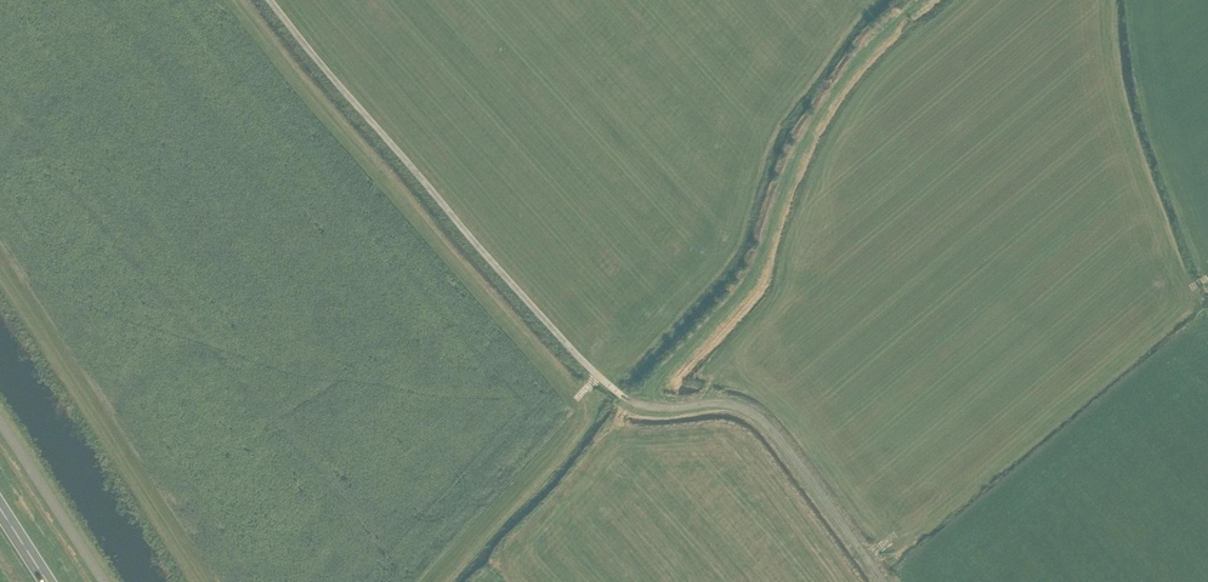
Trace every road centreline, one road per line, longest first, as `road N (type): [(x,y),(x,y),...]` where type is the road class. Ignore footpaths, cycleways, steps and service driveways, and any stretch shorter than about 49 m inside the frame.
road 1 (track): [(621,394),(483,253),(268,0)]
road 2 (track): [(649,407),(660,376),(759,267),(823,112),(862,60),(926,0)]
road 3 (unclassified): [(885,581),(752,413),(713,403),(649,407),(621,394)]
road 4 (unclassified): [(104,581),(0,421)]

